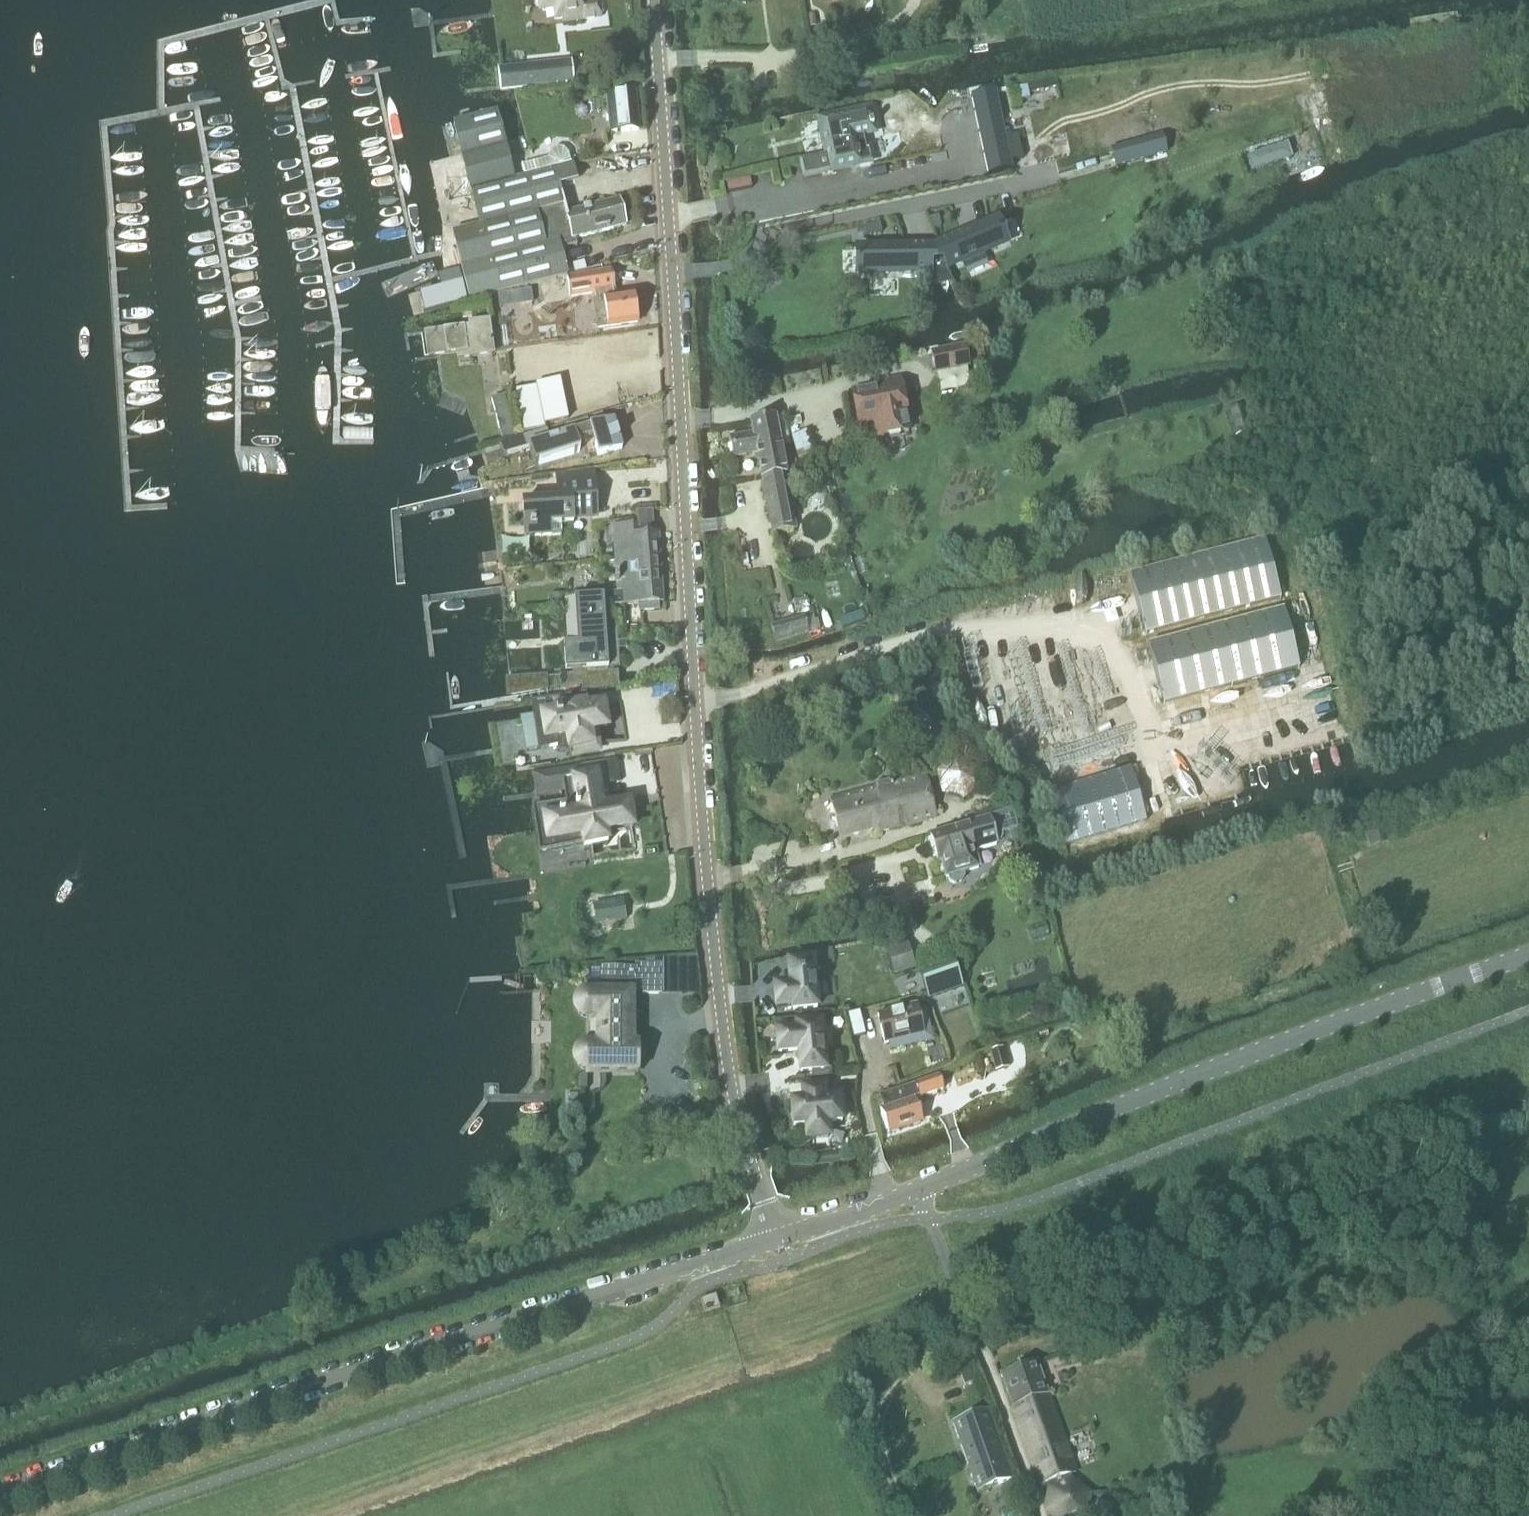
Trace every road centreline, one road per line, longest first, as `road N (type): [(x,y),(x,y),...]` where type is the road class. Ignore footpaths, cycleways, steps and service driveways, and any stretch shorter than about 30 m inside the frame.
road 1 (tertiary): [(774,1240),(734,1100),(718,1005),(654,0)]
road 2 (tertiary): [(774,1240),(0,1495)]
road 3 (unclassified): [(774,1240),(1528,956)]

